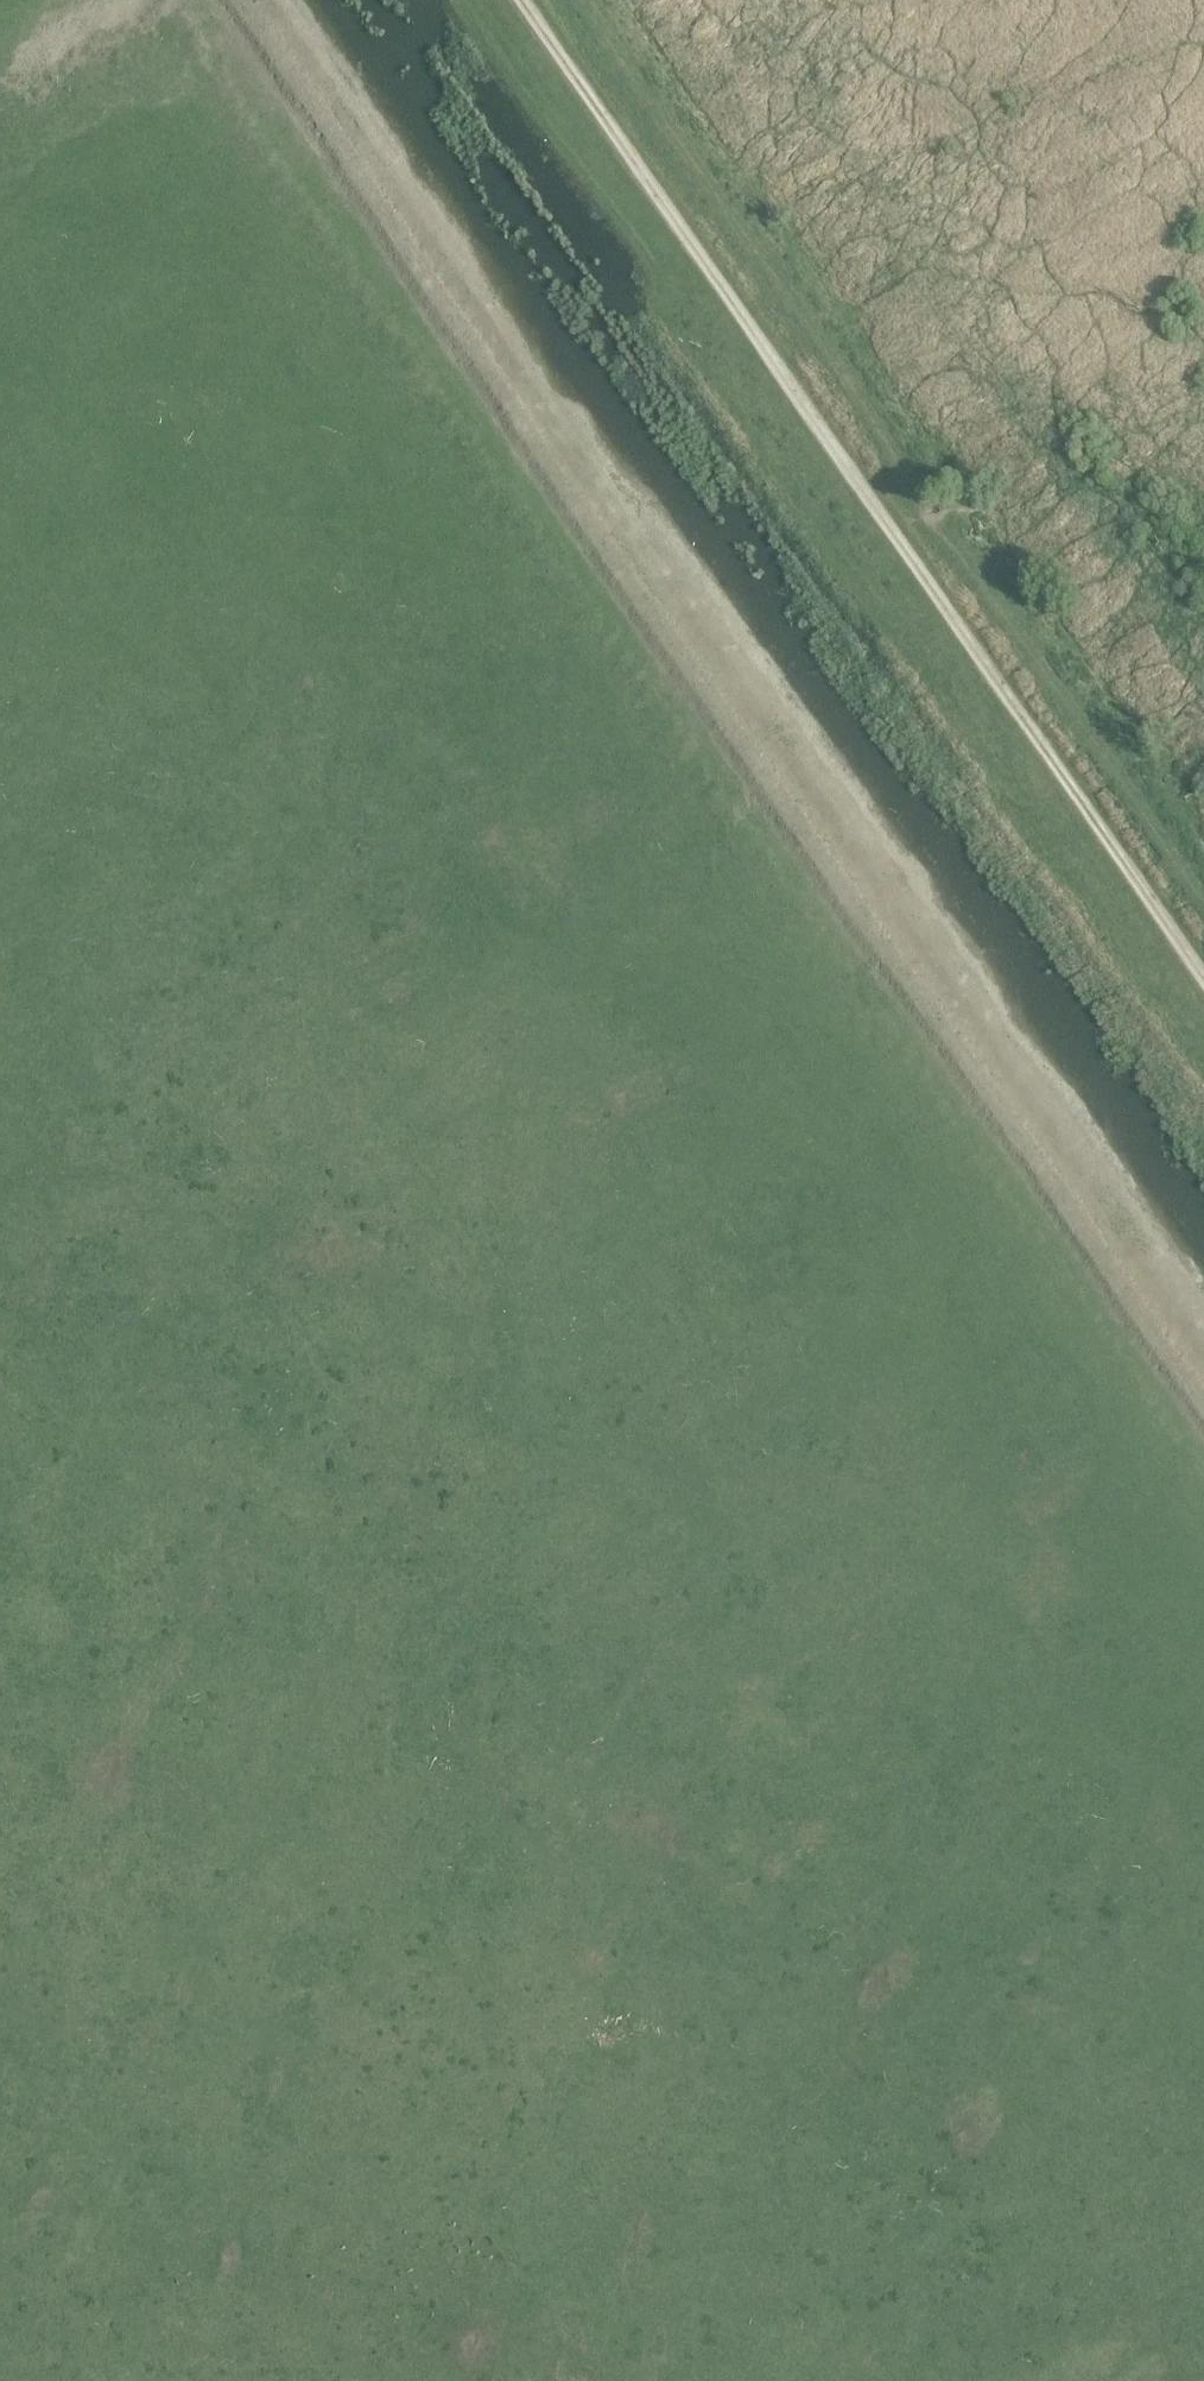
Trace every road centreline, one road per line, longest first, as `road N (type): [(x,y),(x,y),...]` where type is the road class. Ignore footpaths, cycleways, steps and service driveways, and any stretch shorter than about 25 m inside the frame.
road 1 (track): [(1203,979),(517,0)]

